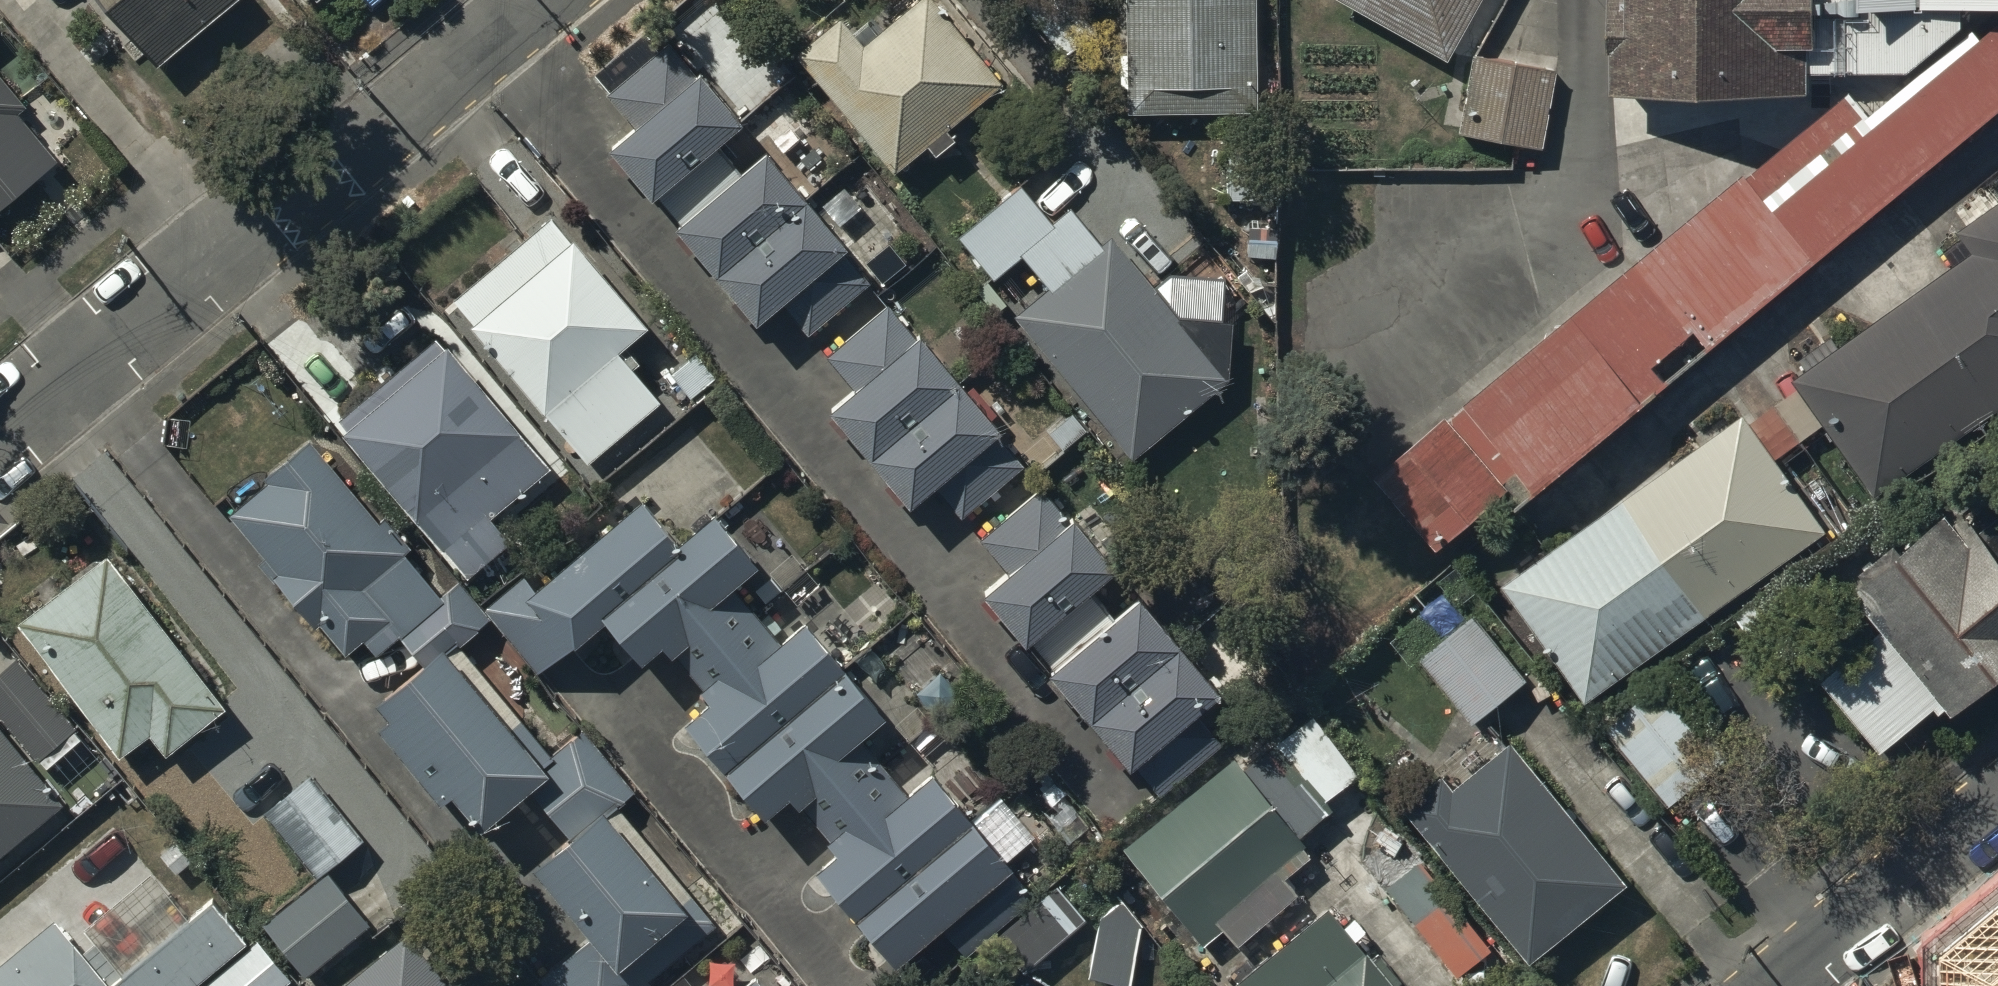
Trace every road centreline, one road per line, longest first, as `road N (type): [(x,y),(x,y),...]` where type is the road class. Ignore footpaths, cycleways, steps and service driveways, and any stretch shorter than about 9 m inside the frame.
road 1 (residential): [(538,0),(0,432)]
road 2 (residential): [(1777,985),(1997,806)]

